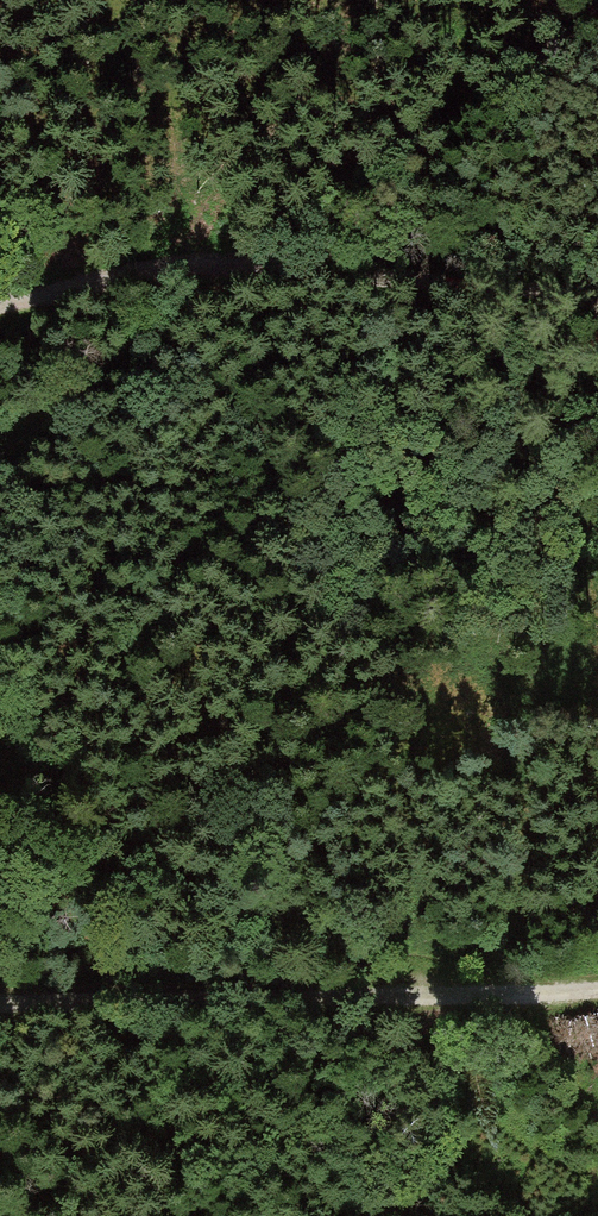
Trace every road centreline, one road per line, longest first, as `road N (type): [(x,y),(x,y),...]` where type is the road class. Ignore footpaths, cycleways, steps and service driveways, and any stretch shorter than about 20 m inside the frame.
road 1 (track): [(597,20),(0,441)]
road 2 (track): [(597,985),(0,1000)]
road 3 (track): [(464,989),(297,934),(186,881),(0,768)]
road 4 (track): [(597,298),(243,263)]
road 5 (track): [(0,307),(88,283),(243,263)]

